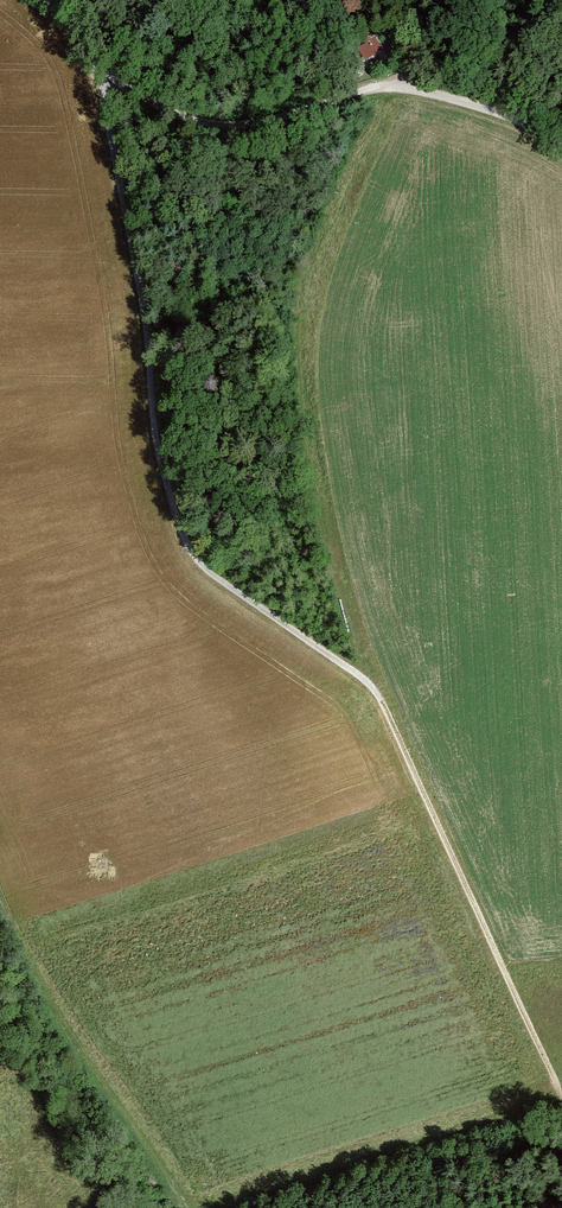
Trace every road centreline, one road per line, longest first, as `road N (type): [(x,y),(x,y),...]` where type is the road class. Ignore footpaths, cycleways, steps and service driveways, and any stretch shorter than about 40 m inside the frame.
road 1 (track): [(89,46),(181,538),(217,577),(372,688),(561,1104)]
road 2 (track): [(36,0),(157,94),(229,122),(381,85),(447,96),(561,144)]
road 3 (track): [(0,910),(151,1207)]

